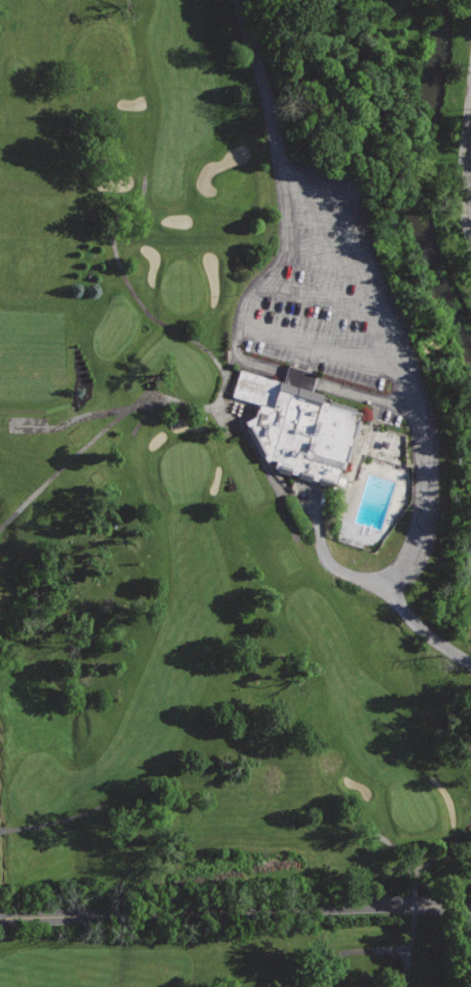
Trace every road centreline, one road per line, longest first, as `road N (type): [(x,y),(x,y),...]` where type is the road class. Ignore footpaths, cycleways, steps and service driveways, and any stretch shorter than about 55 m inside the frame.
road 1 (residential): [(470,913),(401,905),(0,917)]

